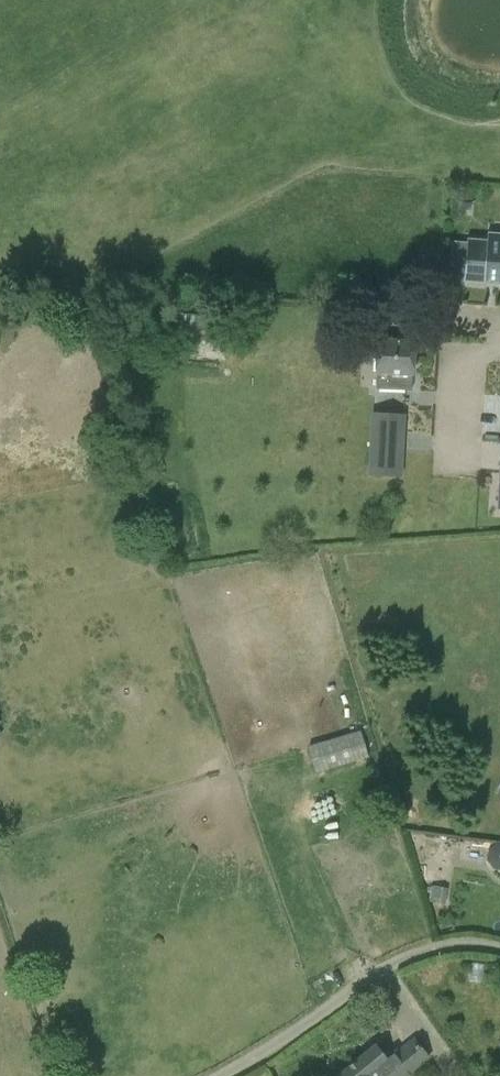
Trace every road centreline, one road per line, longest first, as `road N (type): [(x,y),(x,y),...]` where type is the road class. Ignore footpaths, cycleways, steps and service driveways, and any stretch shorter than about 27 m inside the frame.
road 1 (unclassified): [(499,948),(468,942),(429,949),(217,1075)]

